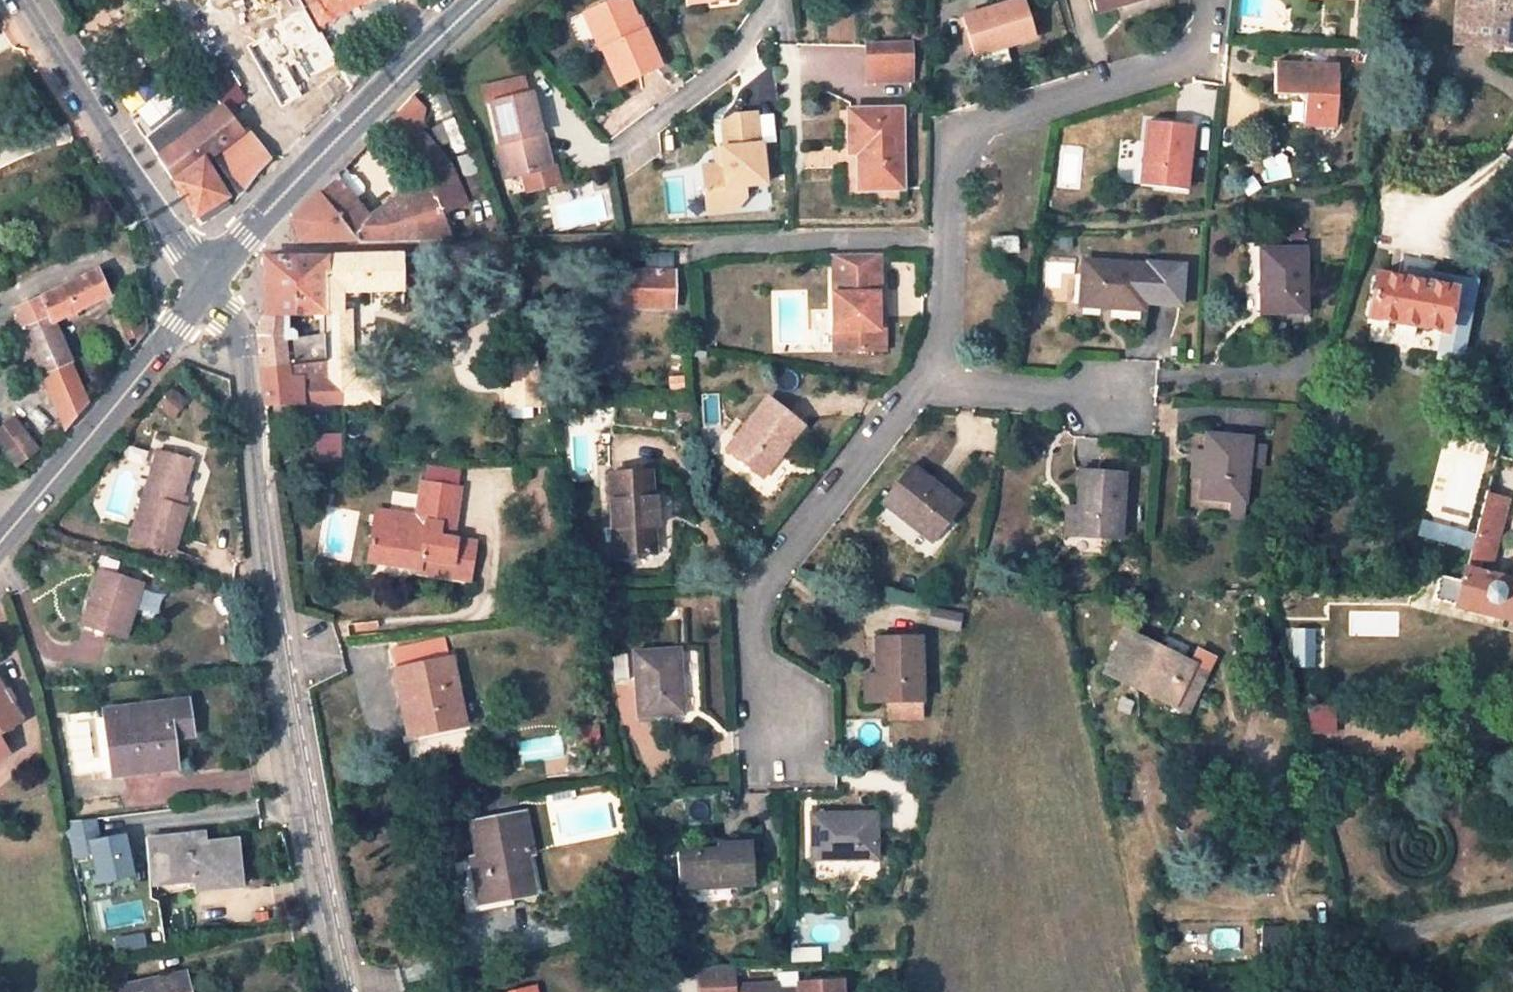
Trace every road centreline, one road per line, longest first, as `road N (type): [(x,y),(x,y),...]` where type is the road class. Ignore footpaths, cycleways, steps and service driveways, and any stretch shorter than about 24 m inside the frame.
road 1 (unclassified): [(216,275),(236,309),(320,938),(334,991)]
road 2 (residential): [(919,378),(941,351),(951,135),(1202,59),(1208,0)]
road 3 (residential): [(754,747),(751,593),(919,378)]
road 4 (tertiary): [(216,275),(480,0)]
road 5 (tertiary): [(0,537),(216,275)]
road 6 (unclassified): [(216,275),(177,241),(24,0)]
road 7 (residential): [(919,378),(961,388),(1131,392)]
road 8 (residential): [(773,0),(723,69),(625,143)]
road 9 (residential): [(1358,943),(1512,910)]

